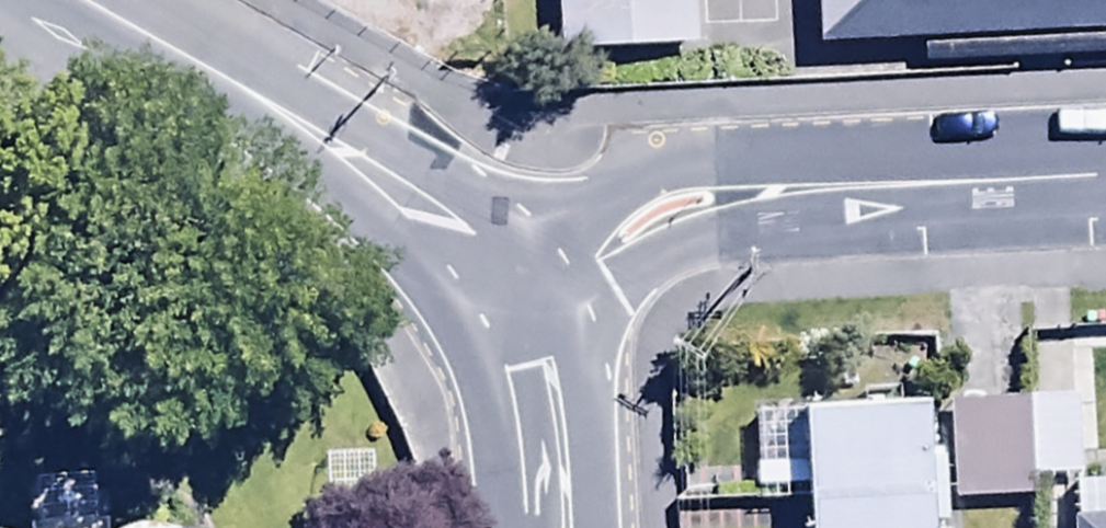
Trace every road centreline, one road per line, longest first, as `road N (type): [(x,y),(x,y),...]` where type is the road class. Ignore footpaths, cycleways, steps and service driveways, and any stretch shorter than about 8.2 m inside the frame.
road 1 (tertiary): [(1105,184),(678,207),(604,254),(527,320)]
road 2 (tertiary): [(527,320),(494,258),(436,206),(72,0)]
road 3 (tertiary): [(527,320),(539,527)]

